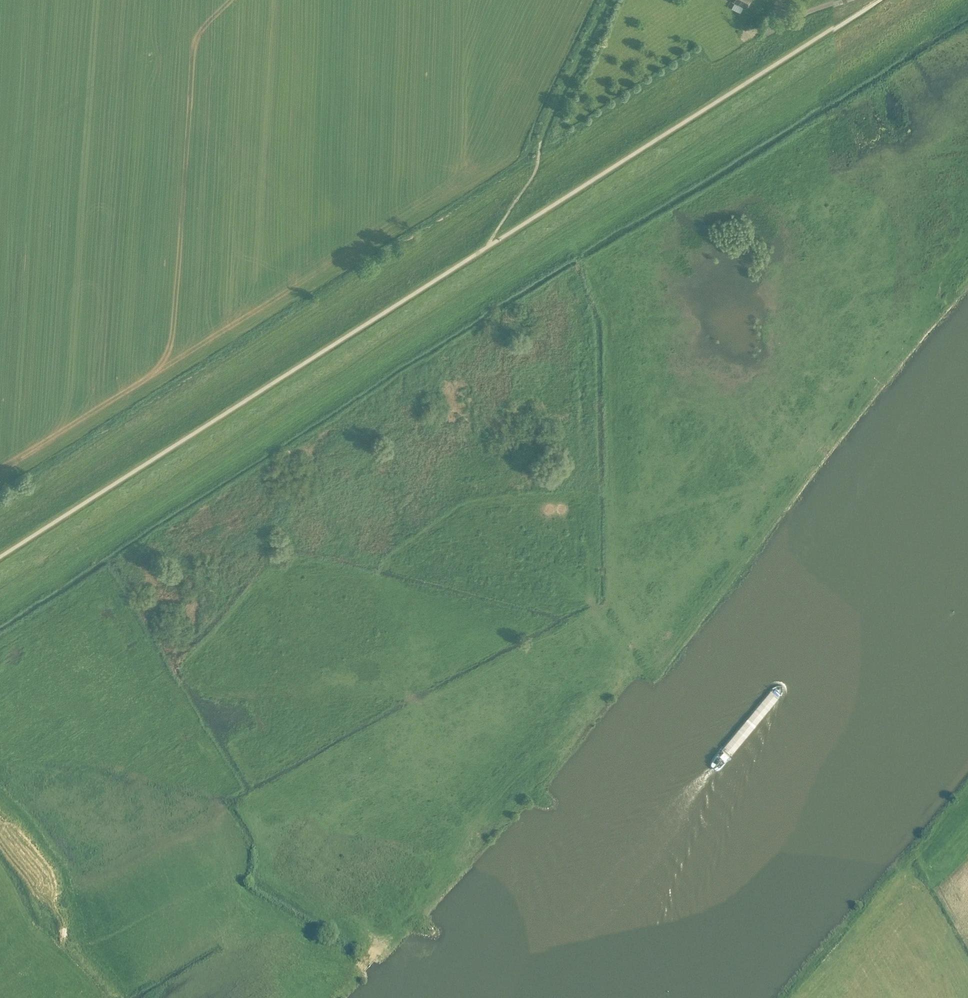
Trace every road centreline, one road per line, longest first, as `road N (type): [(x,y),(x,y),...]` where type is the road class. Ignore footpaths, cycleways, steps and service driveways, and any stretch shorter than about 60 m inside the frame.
road 1 (track): [(542,139),(607,0)]

